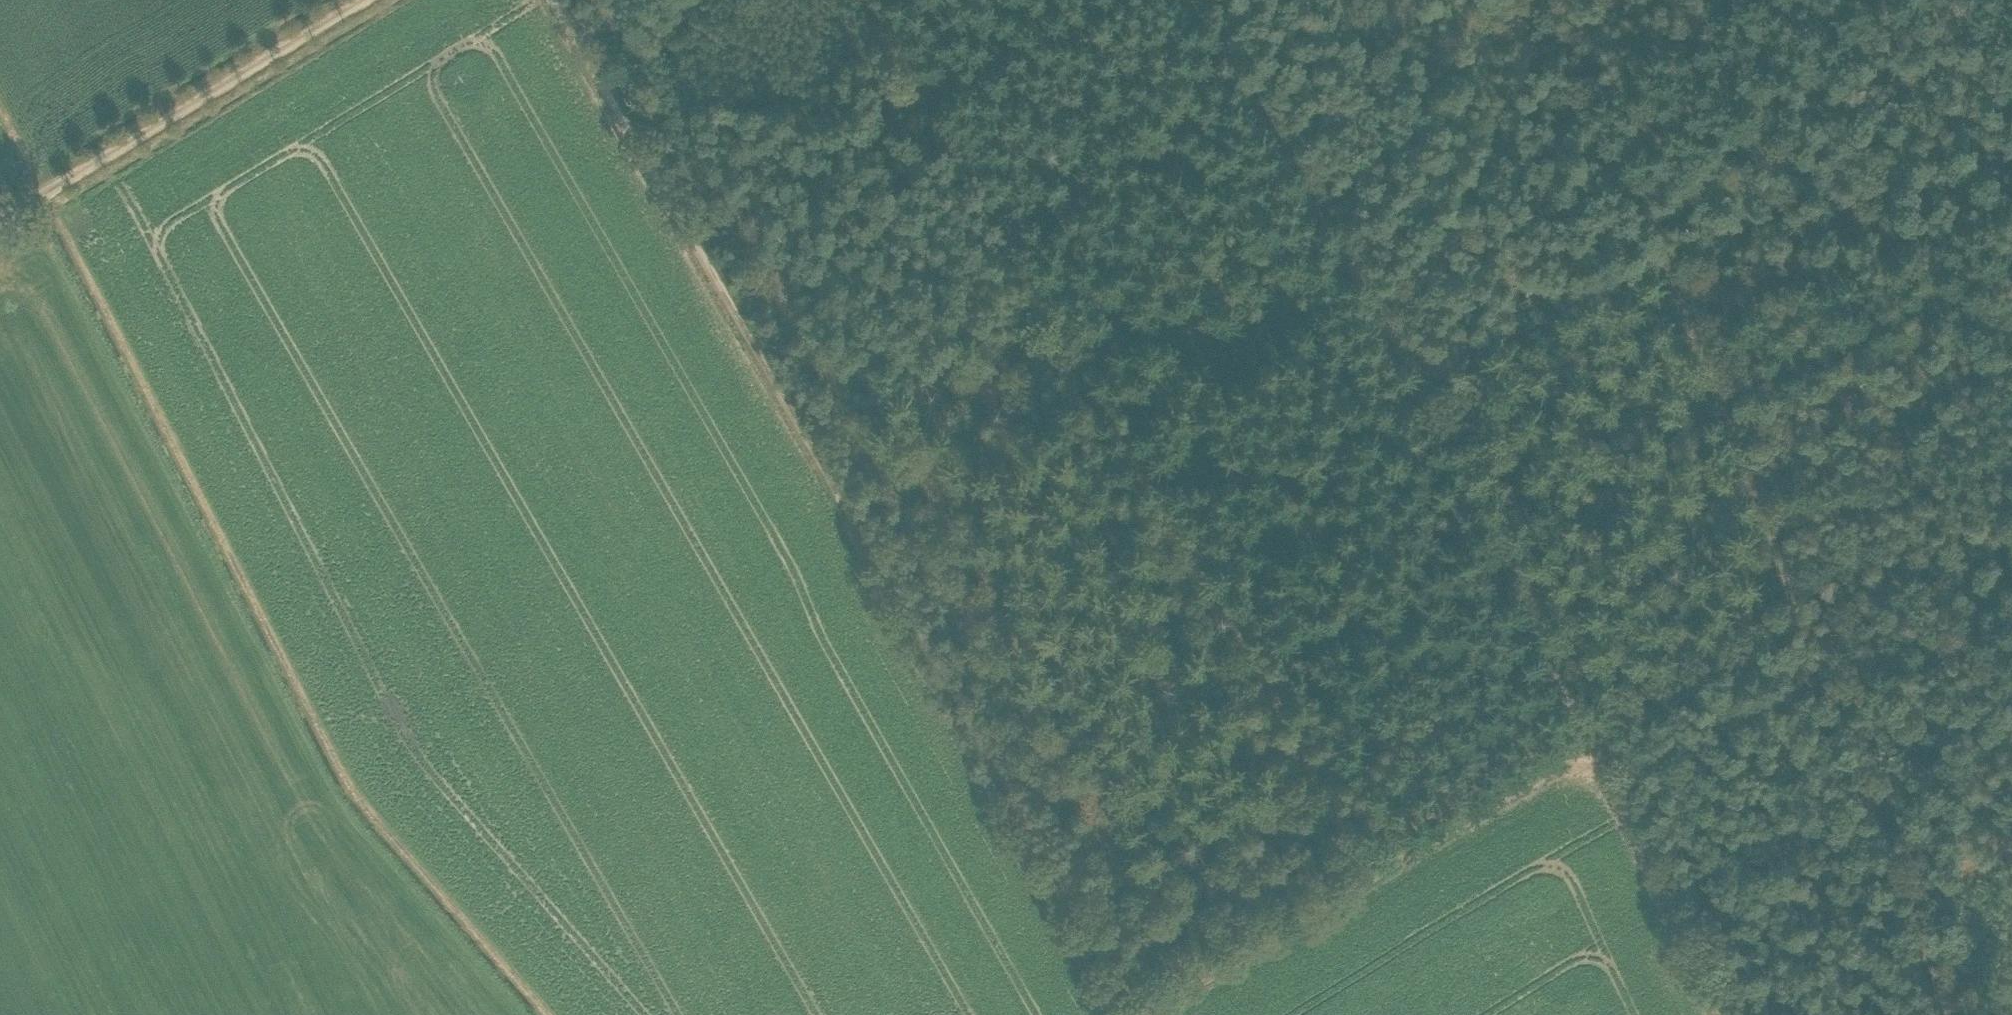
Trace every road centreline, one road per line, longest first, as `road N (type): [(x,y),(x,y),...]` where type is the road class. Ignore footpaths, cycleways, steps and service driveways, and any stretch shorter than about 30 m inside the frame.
road 1 (track): [(1738,1014),(1603,721),(1500,797),(1374,866),(896,0)]
road 2 (track): [(553,0),(1138,1003),(1374,866)]
road 3 (track): [(0,217),(373,0)]
road 4 (track): [(1222,0),(1435,360)]
road 5 (track): [(1545,0),(1686,241)]
road 6 (track): [(1435,360),(1686,241)]

